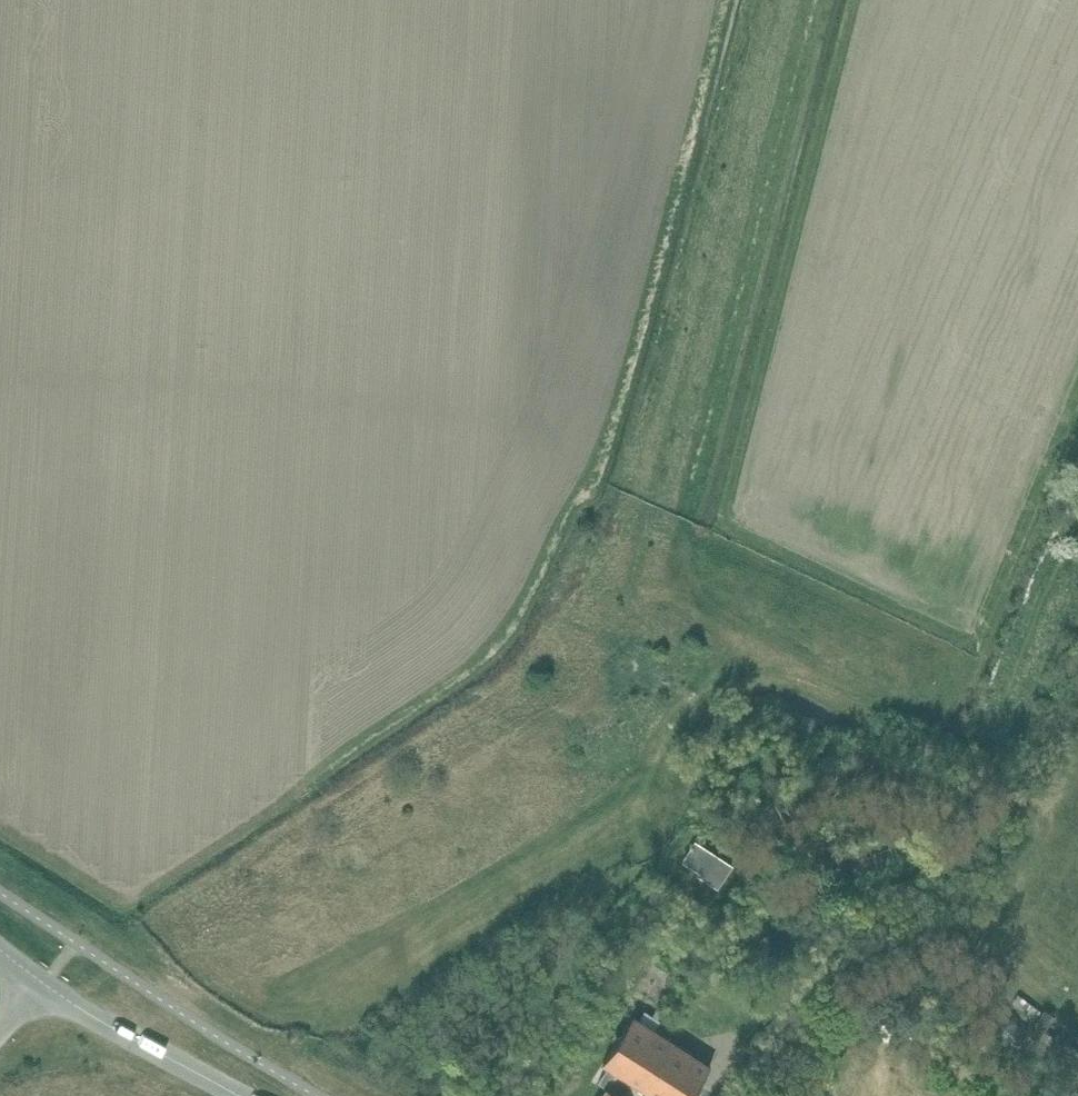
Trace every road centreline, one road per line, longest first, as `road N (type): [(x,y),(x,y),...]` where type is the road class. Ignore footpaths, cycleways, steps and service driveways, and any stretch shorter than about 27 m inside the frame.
road 1 (tertiary): [(234,1095),(46,983)]

